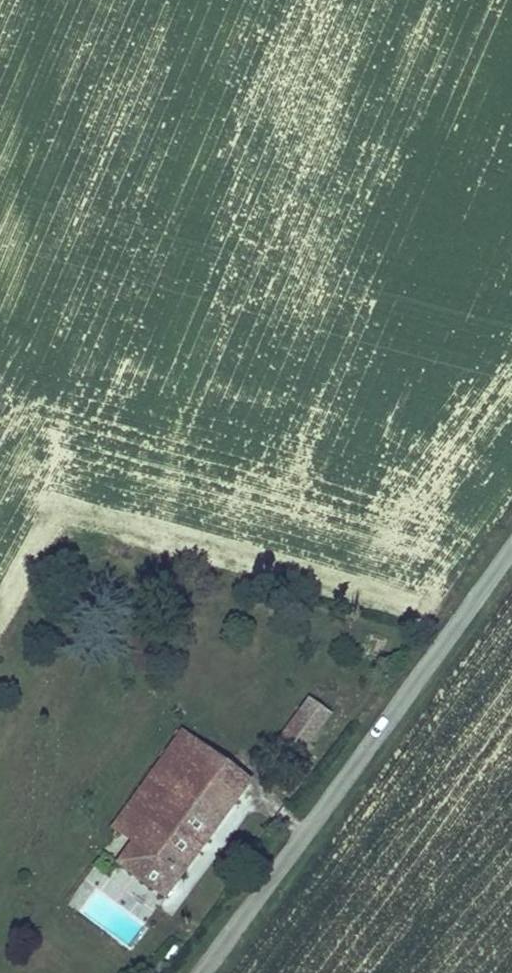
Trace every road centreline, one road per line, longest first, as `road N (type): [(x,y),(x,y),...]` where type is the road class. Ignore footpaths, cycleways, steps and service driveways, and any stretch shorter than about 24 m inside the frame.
road 1 (tertiary): [(511,547),(203,972)]

